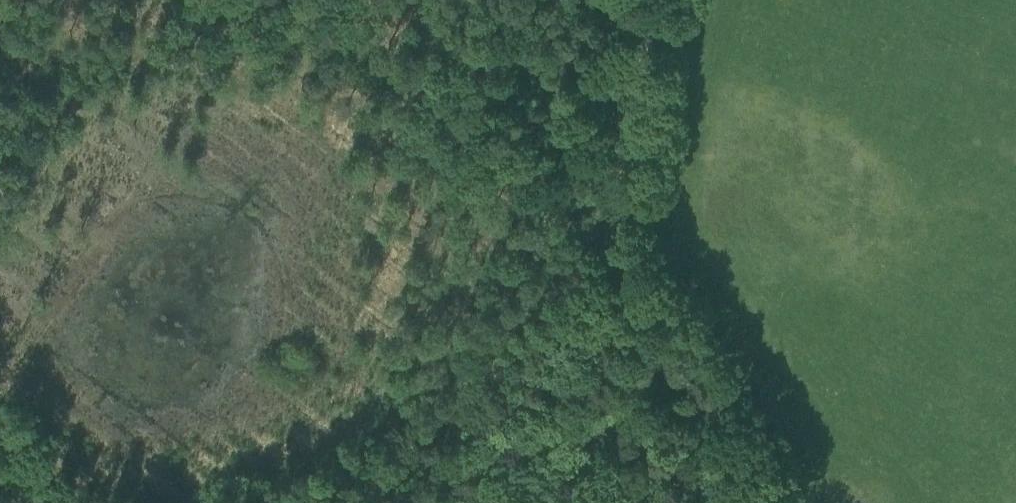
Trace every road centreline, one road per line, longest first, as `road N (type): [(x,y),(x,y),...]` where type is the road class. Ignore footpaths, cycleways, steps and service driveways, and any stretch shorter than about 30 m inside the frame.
road 1 (track): [(378,502),(597,215),(324,0)]
road 2 (track): [(711,502),(698,445),(579,175),(630,0)]

